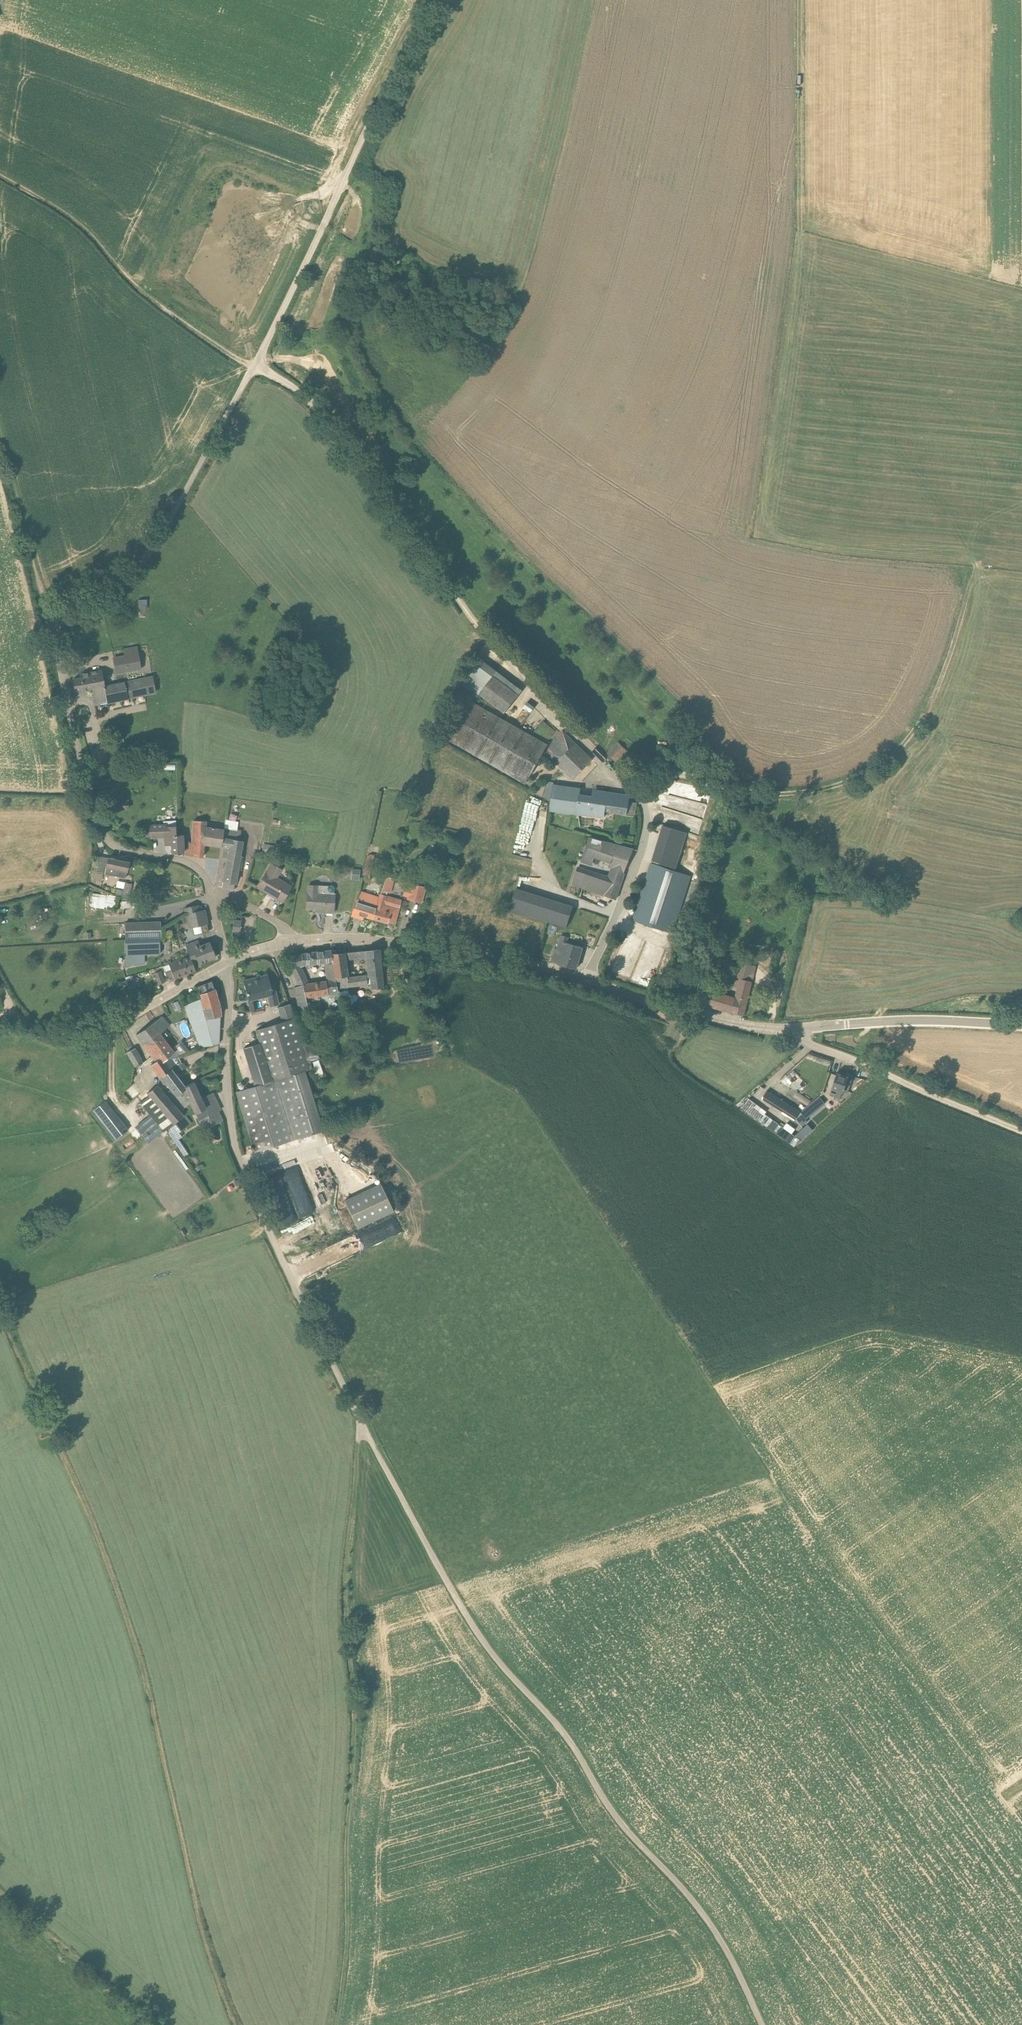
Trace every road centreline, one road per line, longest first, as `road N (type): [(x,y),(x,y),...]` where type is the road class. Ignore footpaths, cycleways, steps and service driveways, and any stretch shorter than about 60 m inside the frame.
road 1 (unclassified): [(762,2024),(710,1924),(620,1823),(558,1726),(475,1629),(358,1417),(235,1147),(225,1070),(227,963)]
road 2 (unclassified): [(587,981),(644,840),(643,803),(489,640),(312,407),(255,365)]
road 3 (track): [(0,1313),(133,1636),(201,1927),(236,2024)]
road 4 (track): [(336,2024),(354,1732),(345,1591),(363,1426)]
road 5 (track): [(978,566),(938,687),(917,728),(885,762),(841,784),(785,794),(672,775),(643,803)]
road 6 (unclassified): [(255,365),(435,0)]
road 7 (residential): [(210,896),(193,865),(122,849),(100,830),(57,629)]
road 8 (unclassified): [(57,629),(69,611),(137,568),(255,365)]
road 9 (track): [(255,365),(161,307),(73,220),(0,176)]
road 10 (residential): [(587,981),(408,946),(289,942)]
road 11 (unclassified): [(796,1028),(920,1020),(1021,1026)]
road 12 (unclassified): [(796,1028),(719,1021),(587,981)]
road 13 (track): [(798,206),(799,0)]
road 14 (track): [(860,1061),(1021,1132)]
road 15 (unclassified): [(130,1016),(54,1035),(18,1017),(0,987)]

